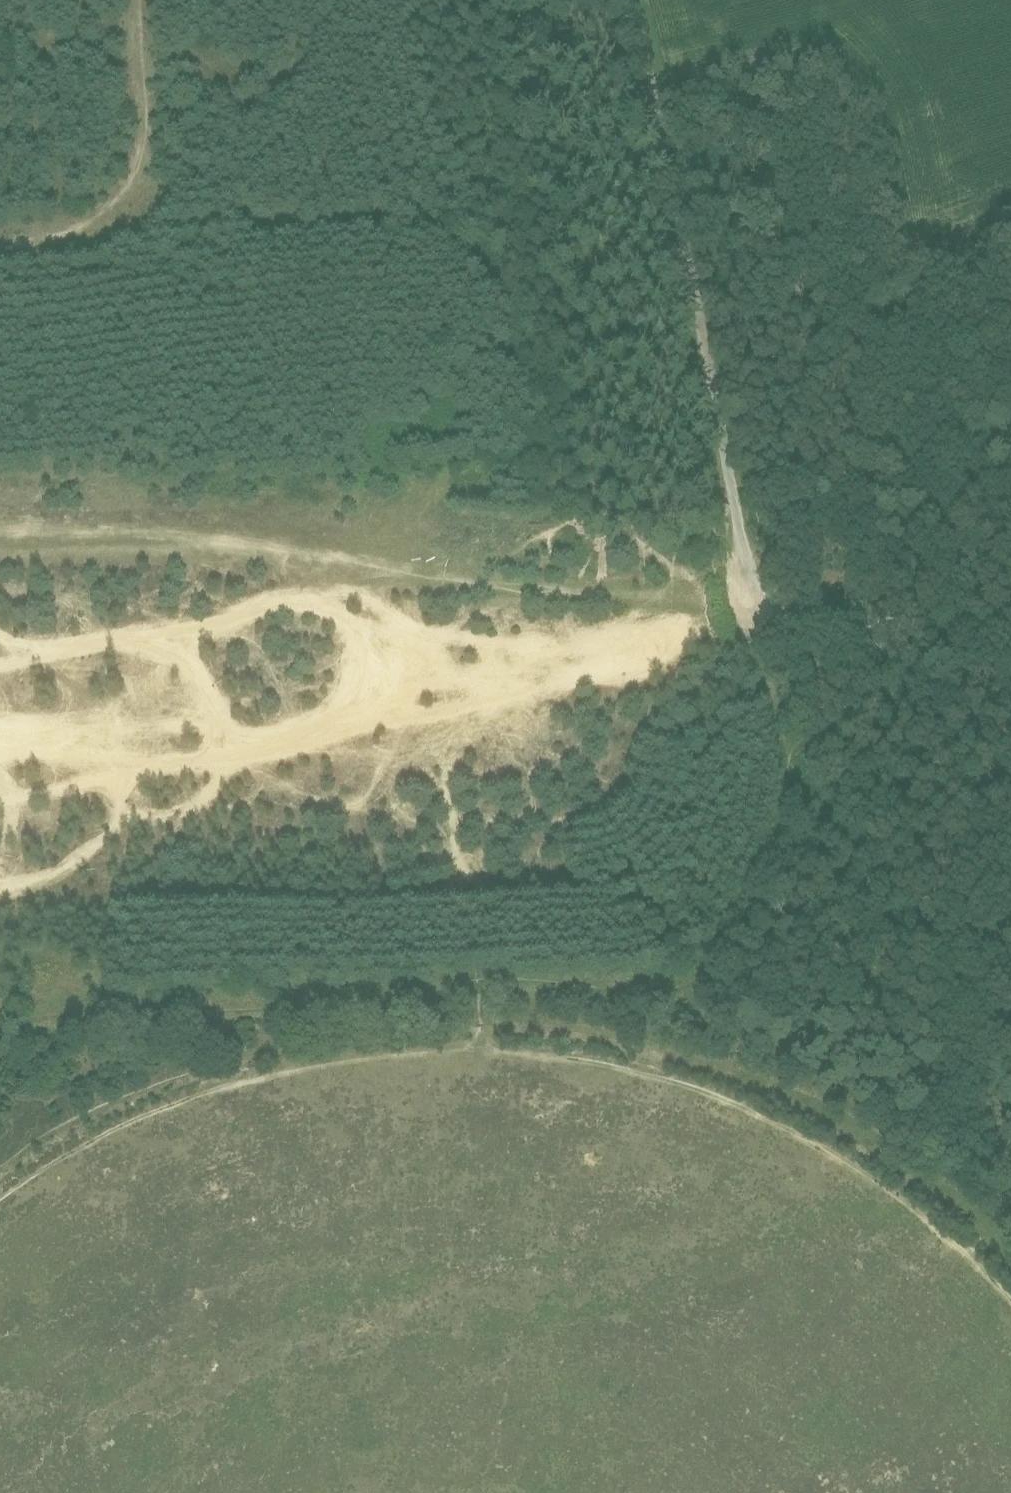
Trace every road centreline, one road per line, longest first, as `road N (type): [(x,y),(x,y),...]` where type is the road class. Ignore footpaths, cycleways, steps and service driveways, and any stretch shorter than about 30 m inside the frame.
road 1 (track): [(760,621),(632,0)]
road 2 (track): [(134,0),(141,157),(108,219),(47,242),(0,244)]

